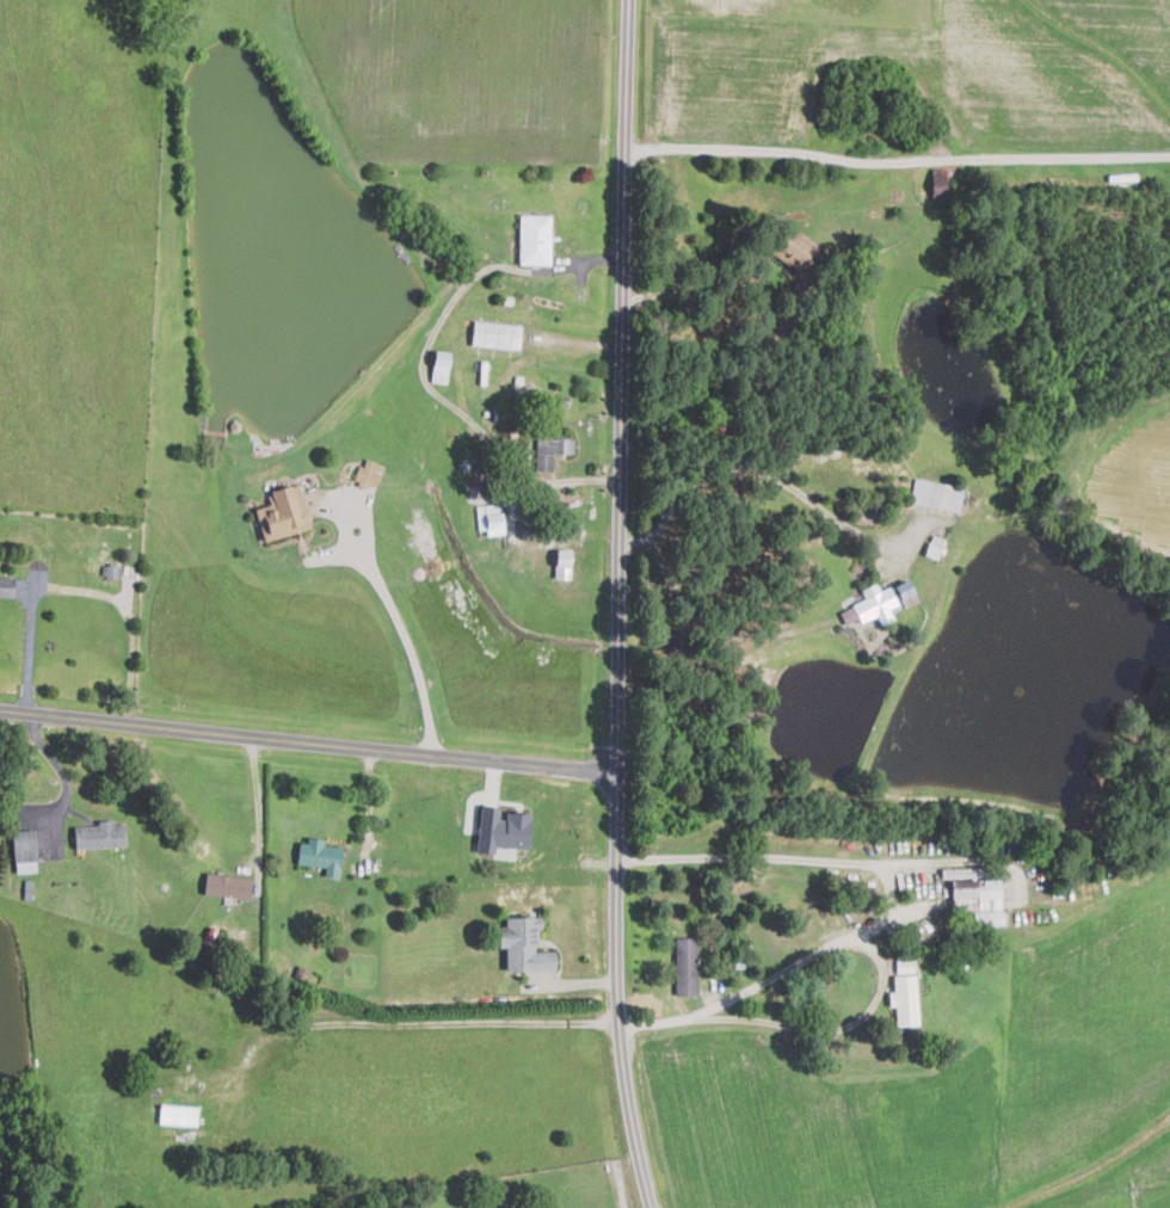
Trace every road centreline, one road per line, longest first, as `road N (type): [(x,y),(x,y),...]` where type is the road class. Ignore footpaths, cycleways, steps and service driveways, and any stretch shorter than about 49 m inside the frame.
road 1 (residential): [(629,0),(615,776),(620,1004),(652,1207)]
road 2 (residential): [(0,708),(615,776)]
road 3 (track): [(624,147),(795,150),(855,162),(1169,153)]

